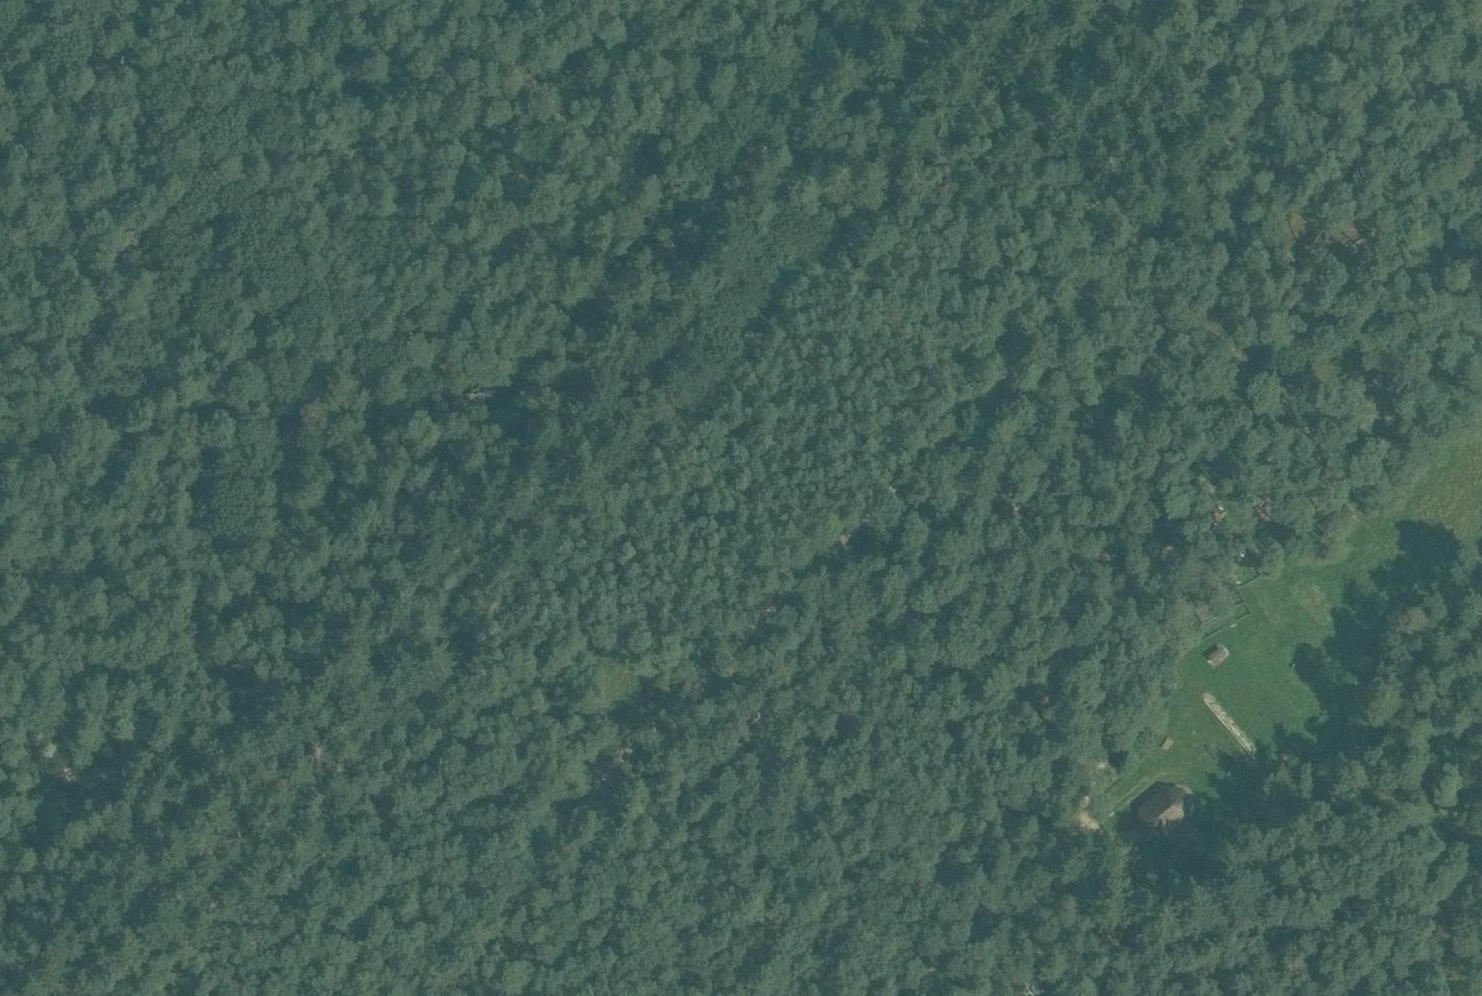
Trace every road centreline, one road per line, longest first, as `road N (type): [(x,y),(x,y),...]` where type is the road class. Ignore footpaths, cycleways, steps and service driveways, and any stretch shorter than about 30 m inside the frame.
road 1 (track): [(982,391),(557,841),(501,944),(485,995)]
road 2 (track): [(982,391),(1355,0)]
road 3 (track): [(905,995),(928,957),(1088,823)]

